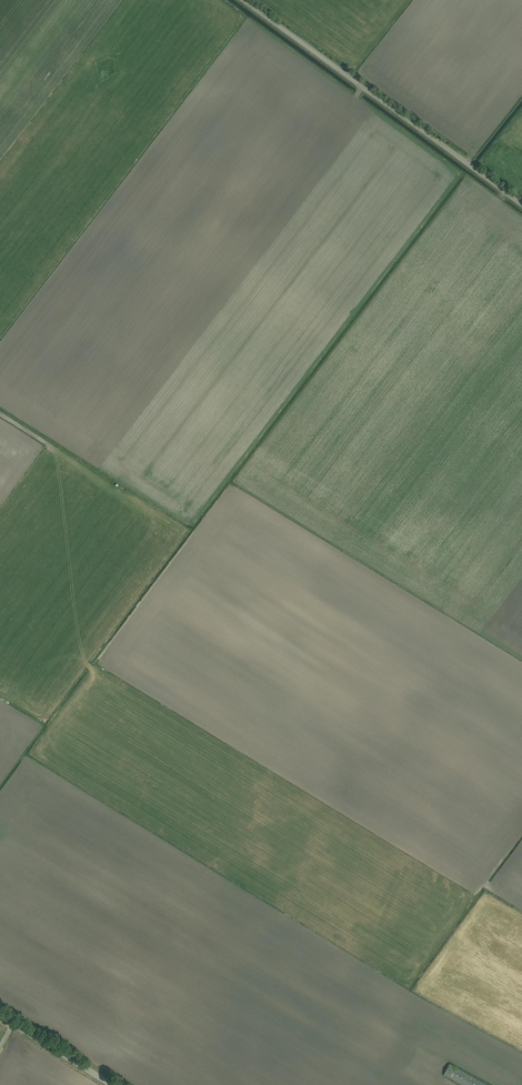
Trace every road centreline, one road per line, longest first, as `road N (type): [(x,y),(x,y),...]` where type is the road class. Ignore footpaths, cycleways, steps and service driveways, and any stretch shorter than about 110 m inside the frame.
road 1 (unclassified): [(521,205),(243,0)]
road 2 (unclassified): [(114,1084),(0,1015)]

